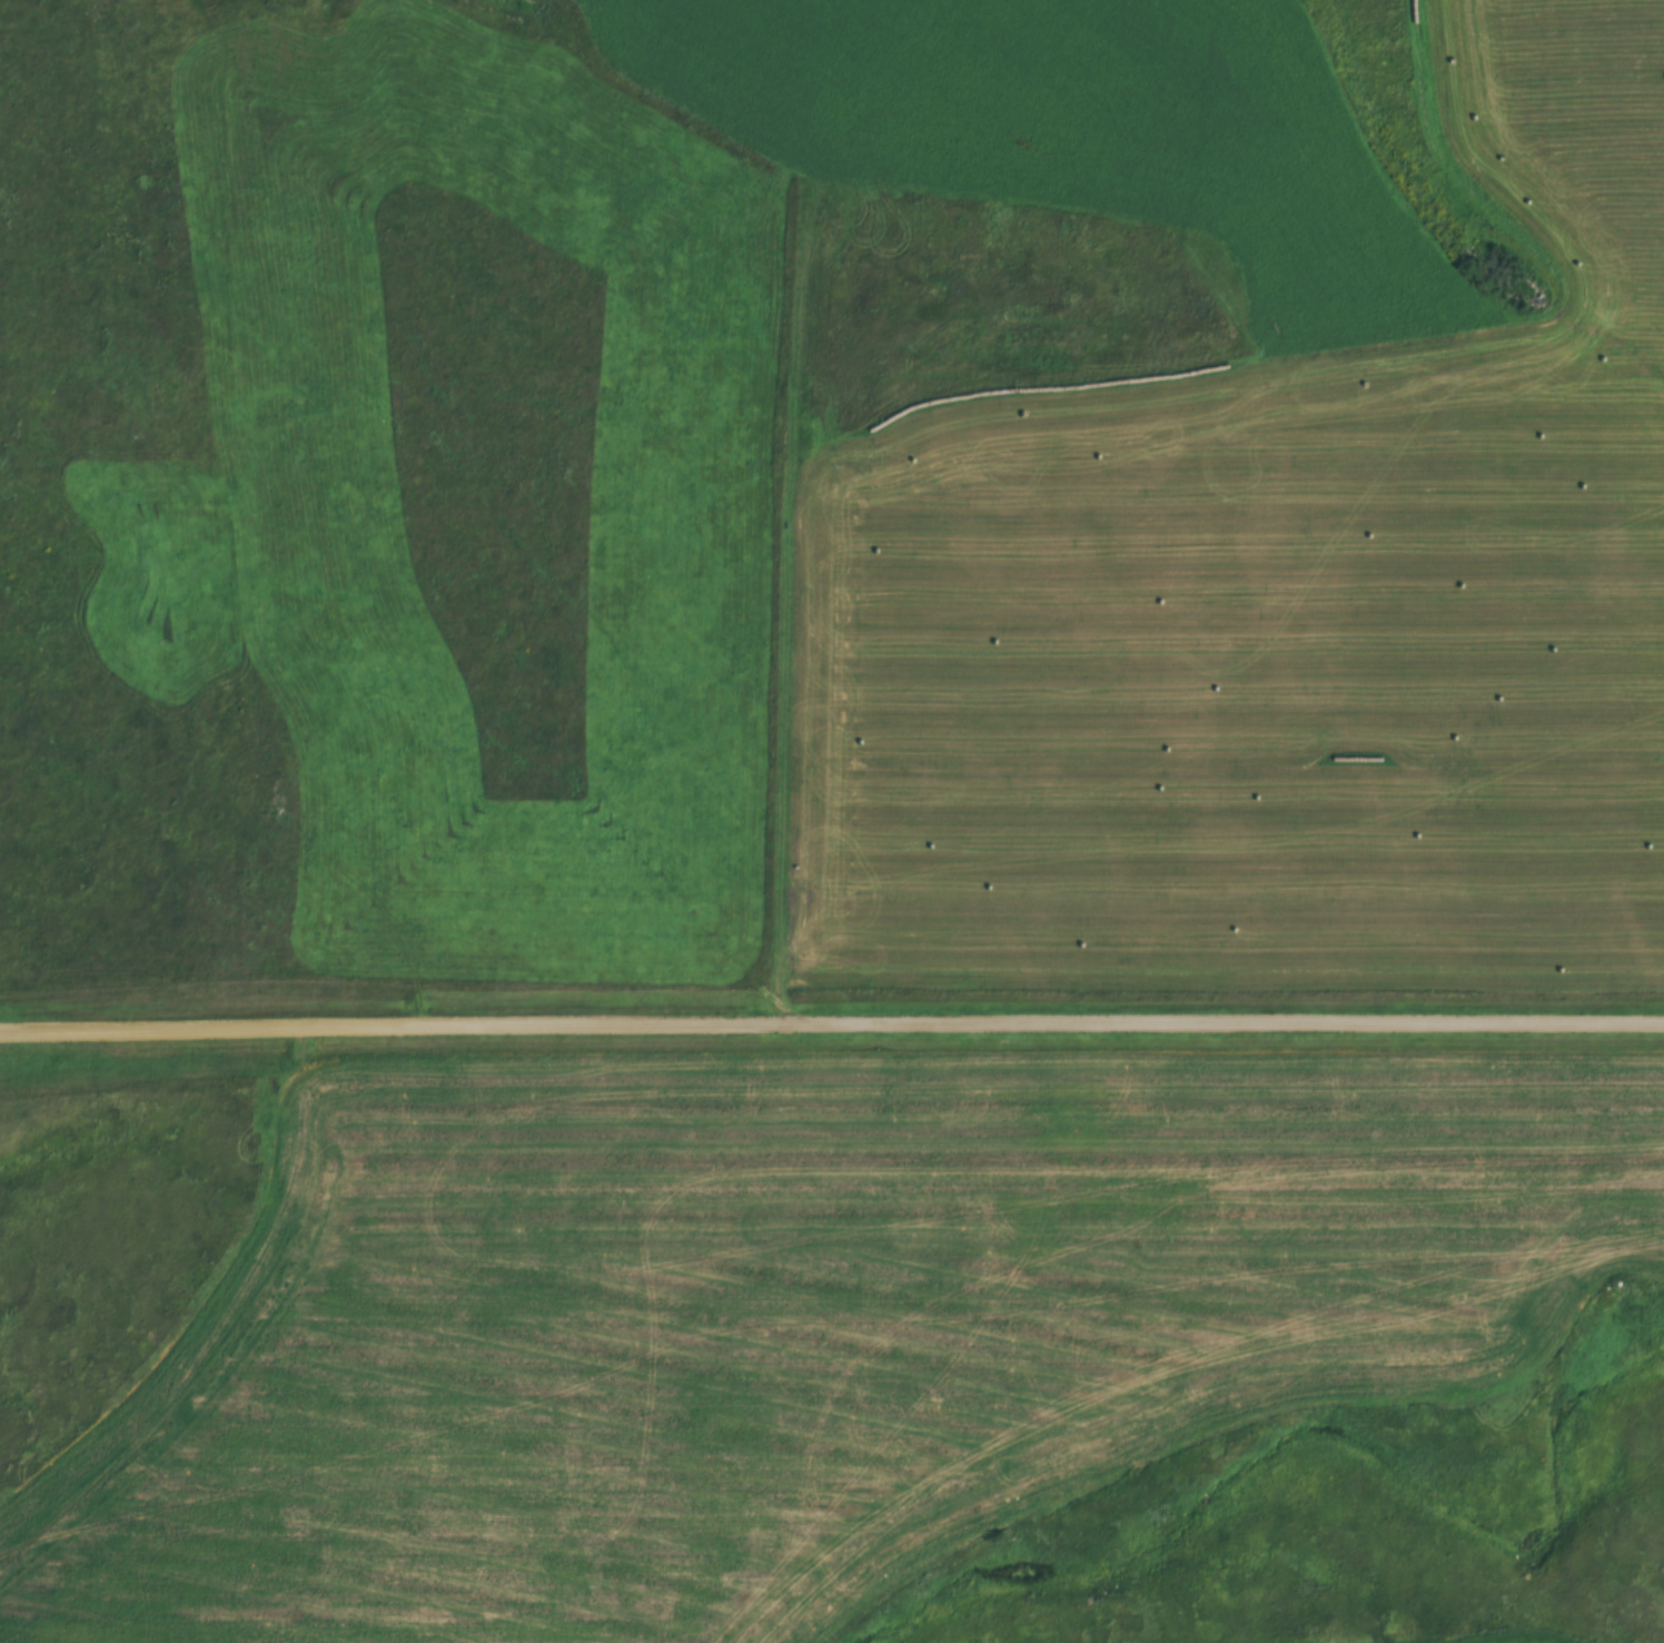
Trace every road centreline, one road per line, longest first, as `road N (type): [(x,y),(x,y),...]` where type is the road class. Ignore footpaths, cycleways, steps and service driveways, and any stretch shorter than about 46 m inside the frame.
road 1 (residential): [(0,1037),(1663,1028)]

